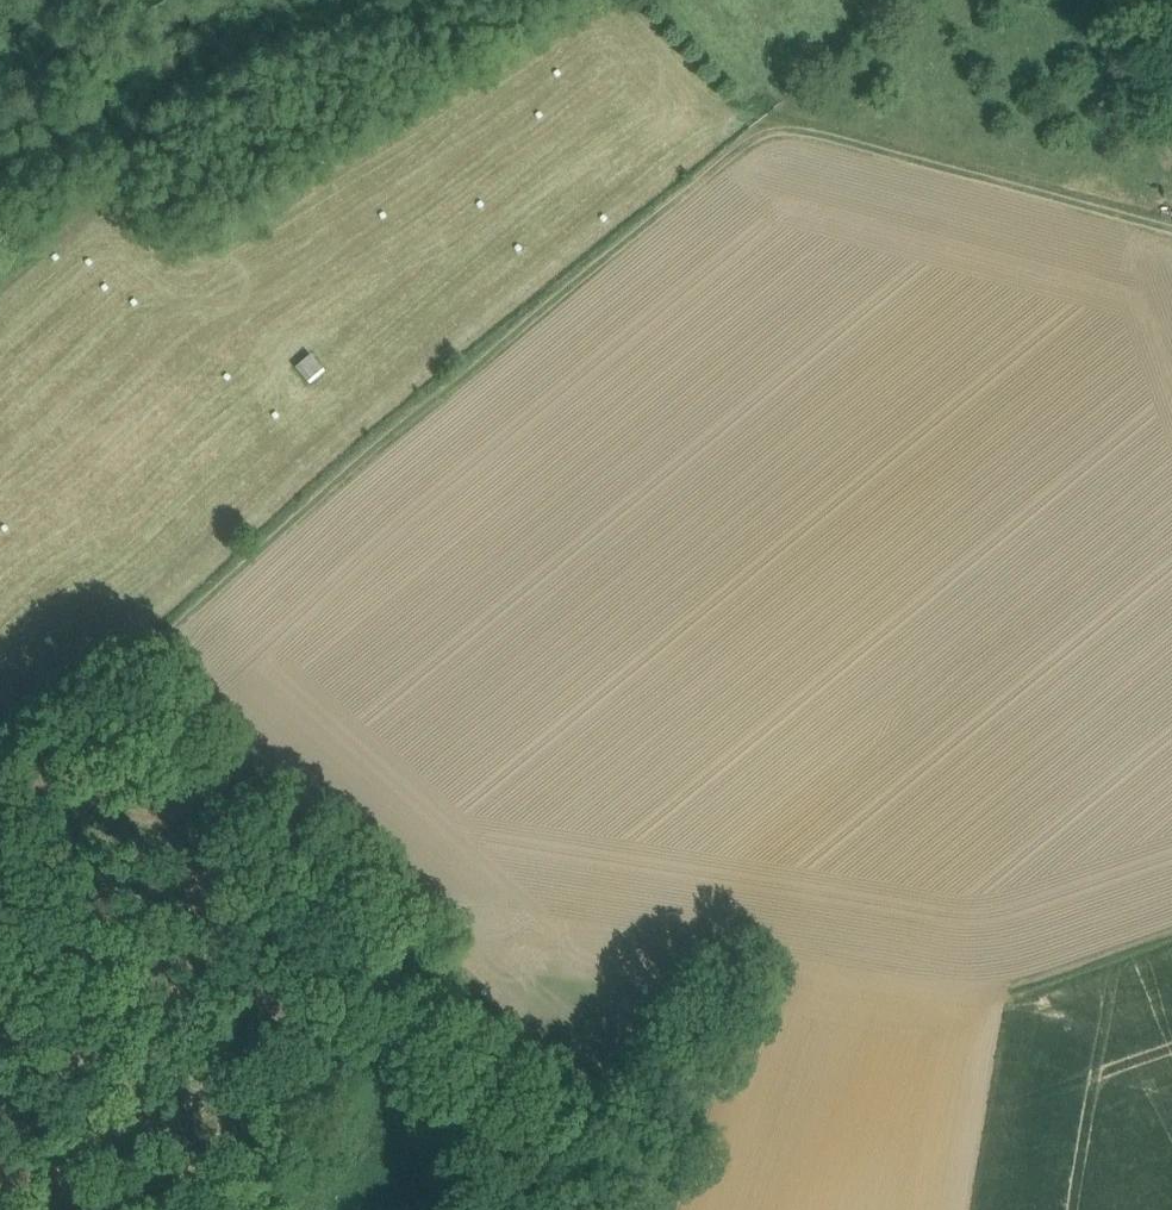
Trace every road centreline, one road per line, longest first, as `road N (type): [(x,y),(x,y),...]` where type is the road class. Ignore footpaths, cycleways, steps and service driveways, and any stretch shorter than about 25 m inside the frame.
road 1 (track): [(0,781),(110,667),(158,650),(362,448),(757,130),(1171,221)]
road 2 (track): [(158,650),(171,682),(462,928),(460,987),(402,1056)]
road 3 (track): [(1171,929),(1014,982)]

